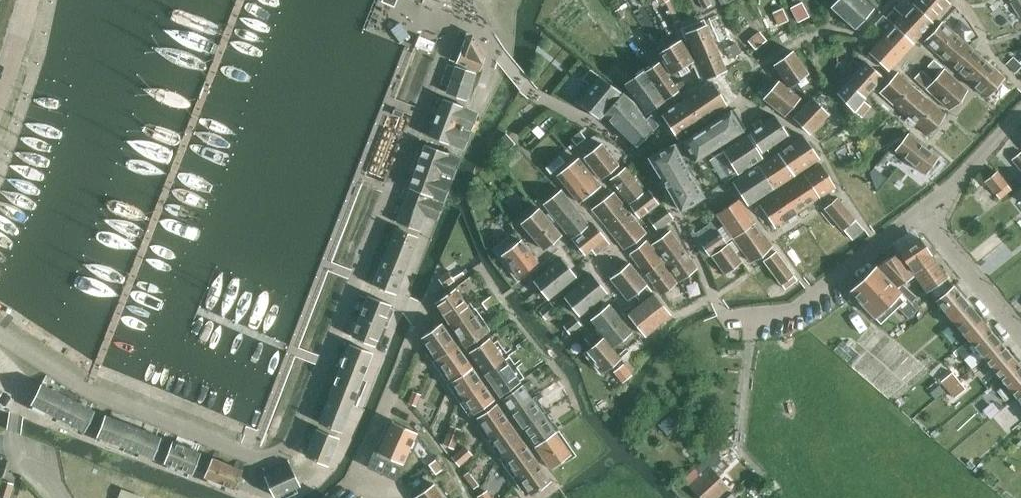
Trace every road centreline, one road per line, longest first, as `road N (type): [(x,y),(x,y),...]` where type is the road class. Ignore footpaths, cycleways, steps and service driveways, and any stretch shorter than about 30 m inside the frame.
road 1 (residential): [(0,338),(89,394),(257,457),(274,458),(290,447),(465,2)]
road 2 (residential): [(794,310),(730,320),(647,162),(622,138),(538,98),(465,2)]
road 3 (residential): [(0,356),(16,406),(14,454),(58,497)]
road 4 (residential): [(1020,340),(921,213)]
road 5 (residential): [(794,310),(921,213)]
road 6 (residential): [(921,213),(1020,118)]

